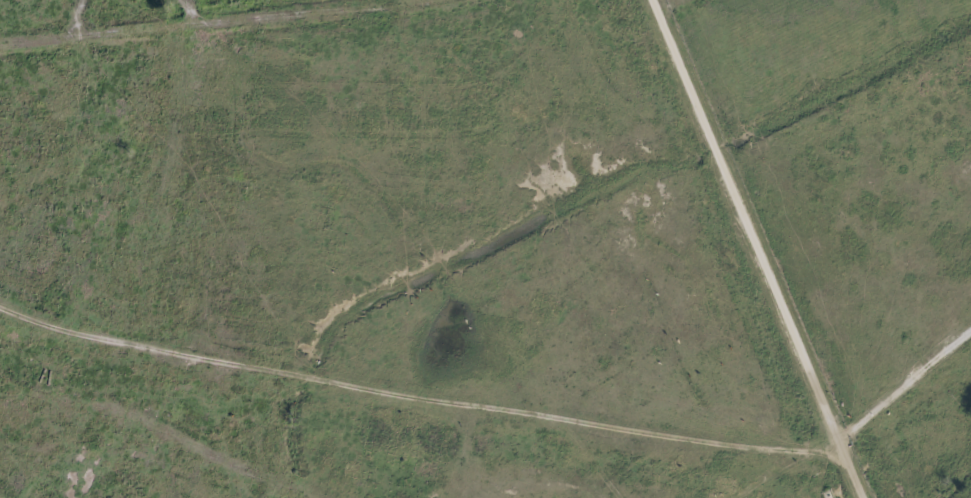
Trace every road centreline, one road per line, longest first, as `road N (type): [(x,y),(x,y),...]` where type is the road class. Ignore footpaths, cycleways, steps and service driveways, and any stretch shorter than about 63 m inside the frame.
road 1 (residential): [(862,497),(740,226),(651,0)]

